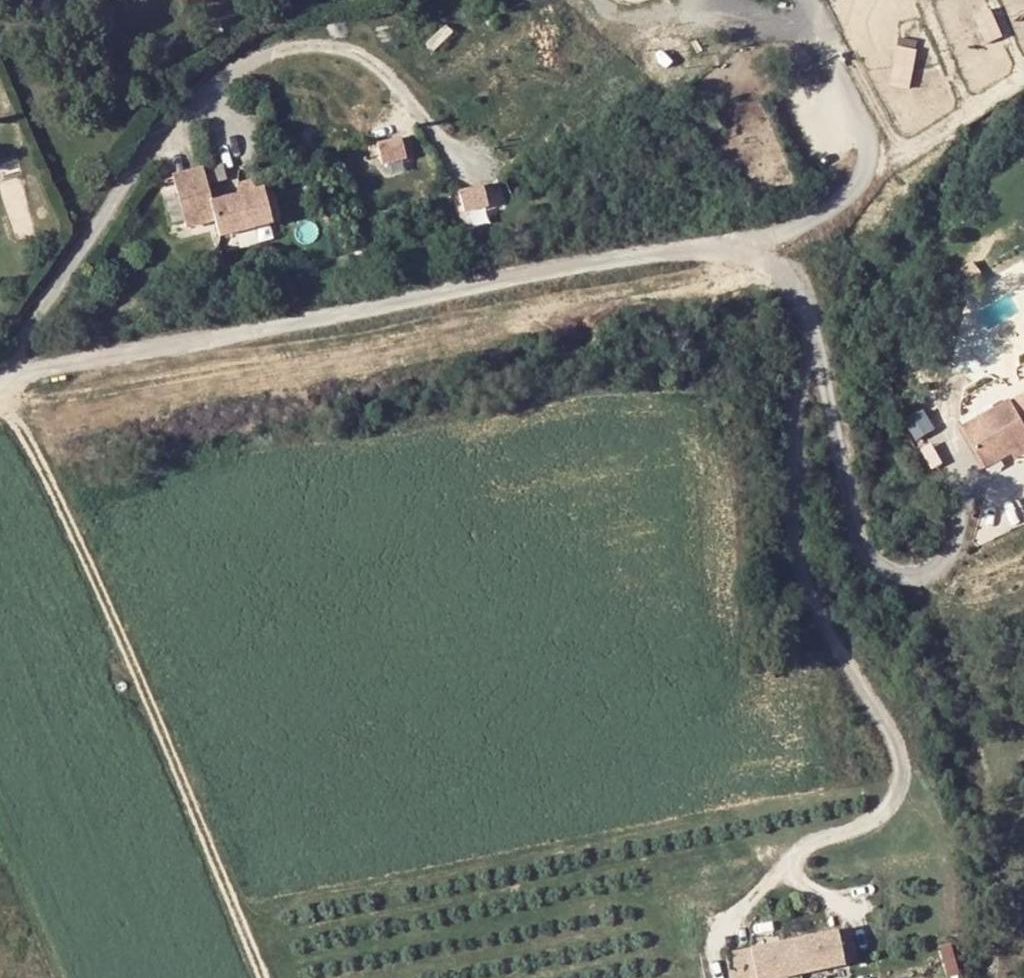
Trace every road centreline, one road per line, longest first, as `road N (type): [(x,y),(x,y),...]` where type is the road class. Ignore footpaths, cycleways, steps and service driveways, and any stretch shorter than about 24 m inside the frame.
road 1 (unclassified): [(0,377),(772,236),(821,218),(850,195),(869,149),(836,64)]
road 2 (track): [(3,376),(264,977)]

